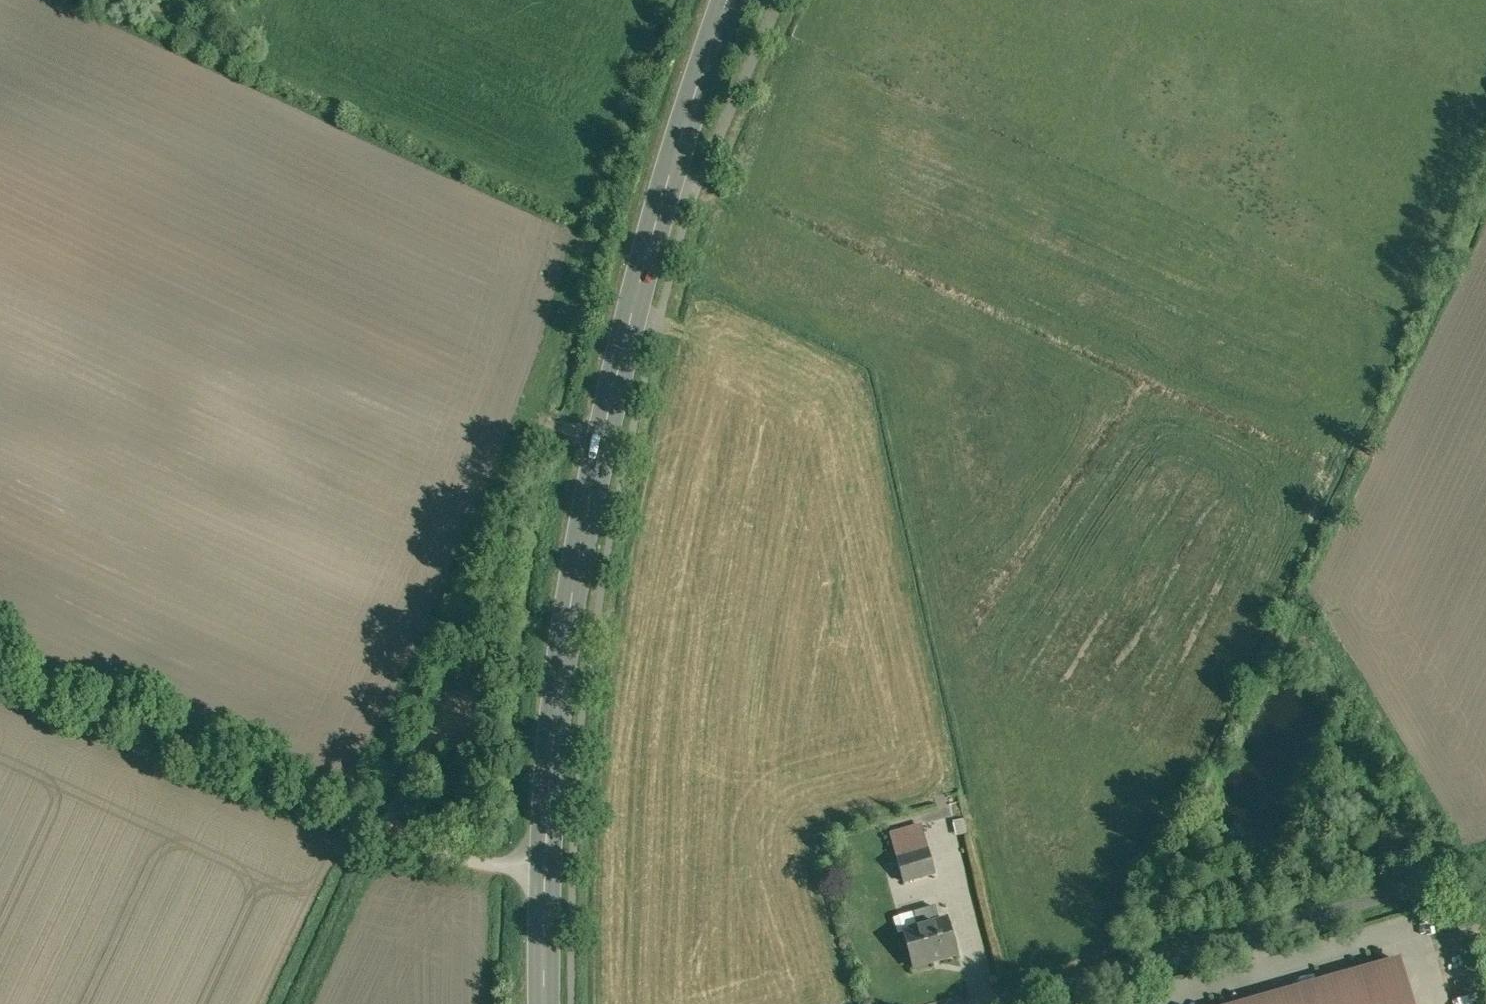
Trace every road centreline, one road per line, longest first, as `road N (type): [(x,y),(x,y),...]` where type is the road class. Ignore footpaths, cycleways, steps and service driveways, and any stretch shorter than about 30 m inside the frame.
road 1 (secondary): [(725,0),(632,289),(596,462),(565,707),(551,1003)]
road 2 (track): [(585,878),(505,870),(404,835),(0,639)]
road 3 (unclassified): [(1003,1003),(1485,865)]

